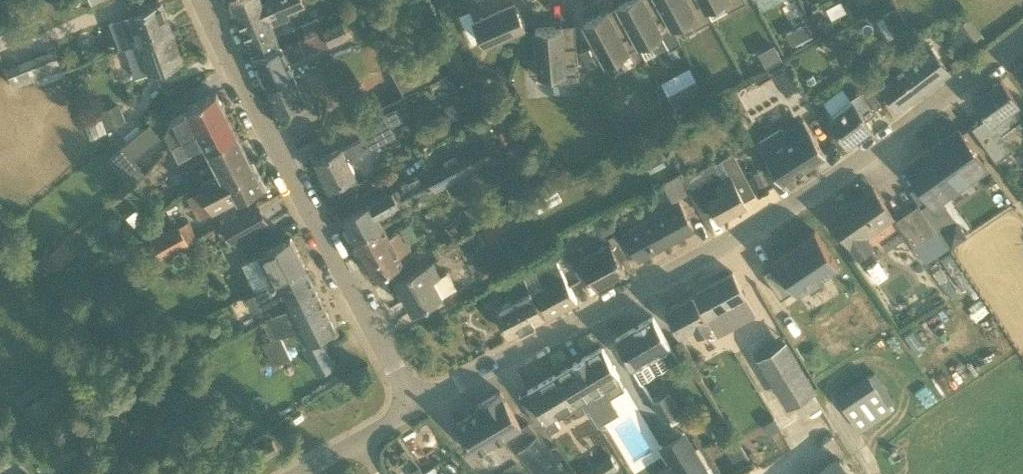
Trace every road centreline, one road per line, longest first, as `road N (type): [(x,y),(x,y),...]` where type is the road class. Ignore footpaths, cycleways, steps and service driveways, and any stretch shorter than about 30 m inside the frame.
road 1 (unclassified): [(413,409),(801,199),(1022,34)]
road 2 (tertiary): [(413,409),(201,0)]

